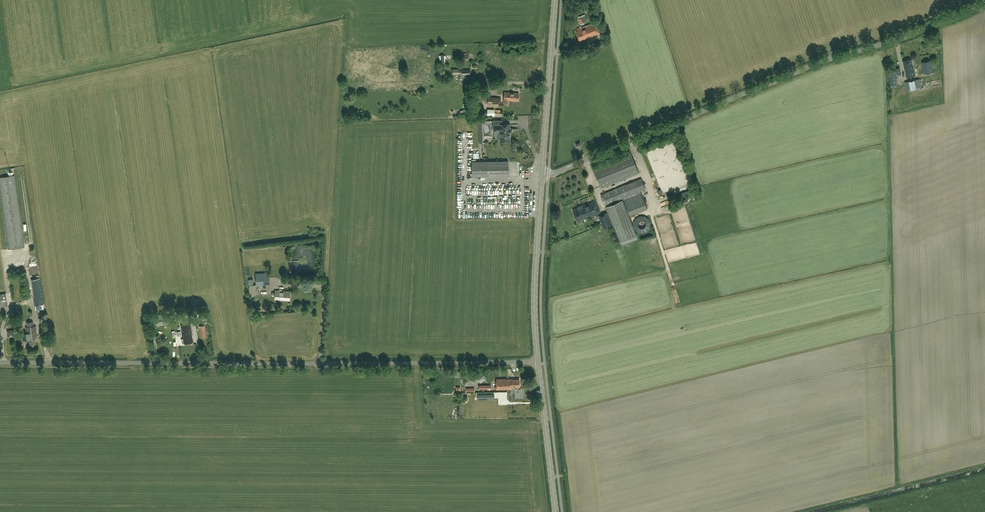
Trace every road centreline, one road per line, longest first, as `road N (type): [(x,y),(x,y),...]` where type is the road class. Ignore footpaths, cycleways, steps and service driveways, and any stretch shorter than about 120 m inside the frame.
road 1 (unclassified): [(539,363),(0,362)]
road 2 (residential): [(543,173),(984,2)]
road 3 (tertiary): [(539,363),(543,173)]
road 4 (tertiary): [(543,173),(555,0)]
road 5 (tertiary): [(557,511),(539,363)]

